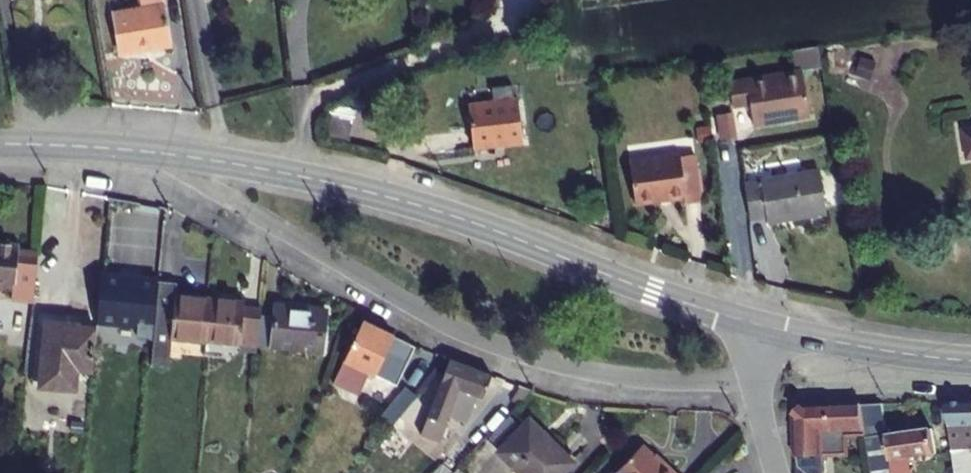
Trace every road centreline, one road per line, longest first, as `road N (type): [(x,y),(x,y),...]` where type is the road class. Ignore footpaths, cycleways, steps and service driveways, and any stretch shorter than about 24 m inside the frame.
road 1 (residential): [(172,154),(238,204),(502,347),(637,377),(757,375)]
road 2 (tertiary): [(761,324),(425,206),(172,154)]
road 3 (tertiary): [(970,360),(761,324)]
road 4 (tertiary): [(172,154),(0,143)]

